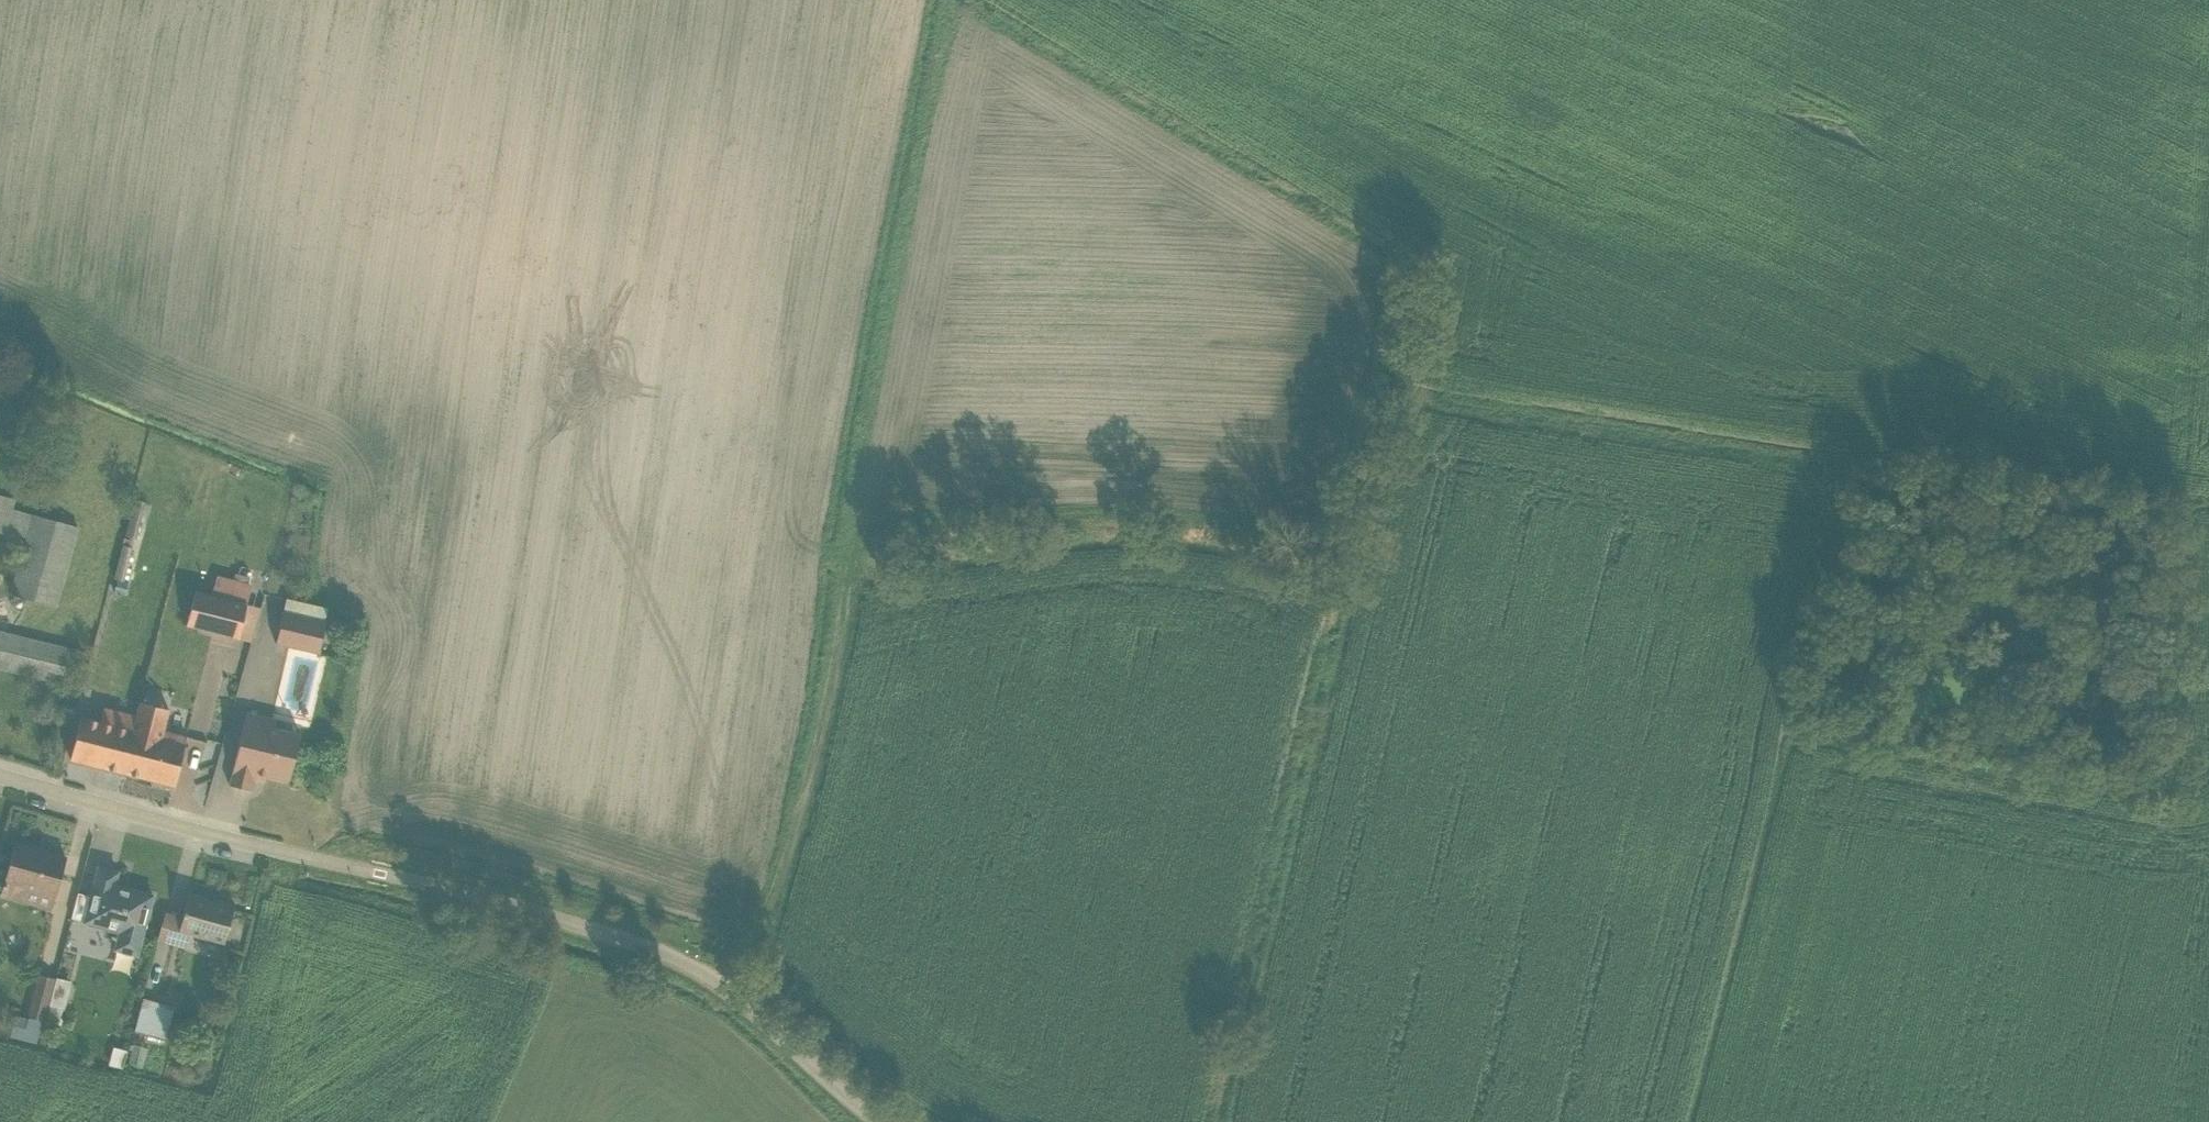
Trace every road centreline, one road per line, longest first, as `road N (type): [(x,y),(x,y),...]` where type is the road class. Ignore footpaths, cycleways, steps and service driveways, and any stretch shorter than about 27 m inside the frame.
road 1 (unclassified): [(883,1121),(739,1000),(638,944),(0,776)]

